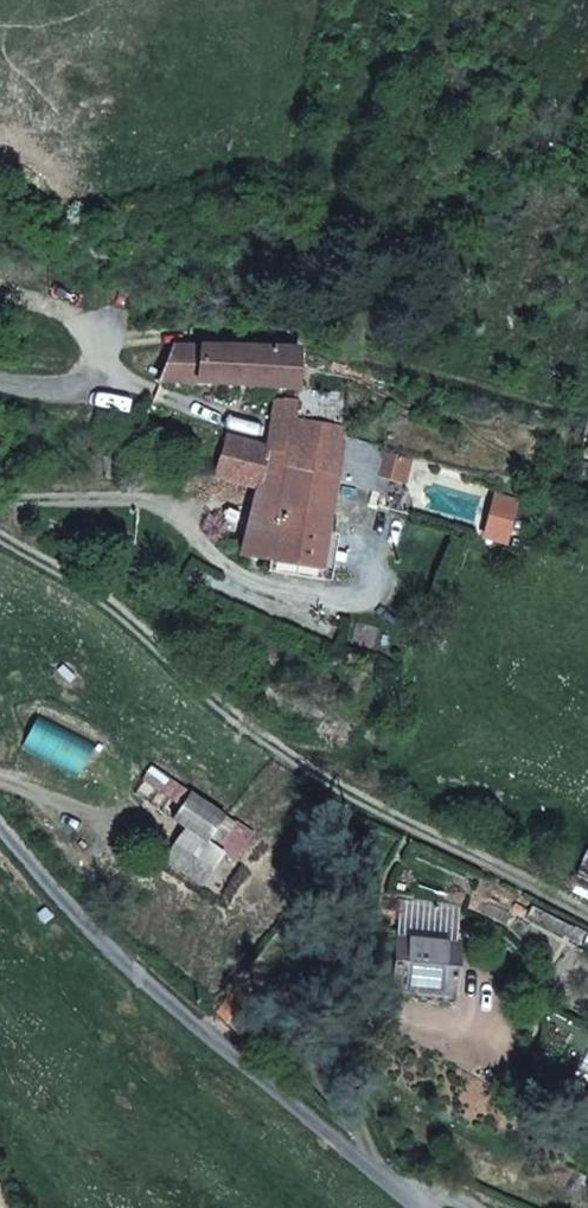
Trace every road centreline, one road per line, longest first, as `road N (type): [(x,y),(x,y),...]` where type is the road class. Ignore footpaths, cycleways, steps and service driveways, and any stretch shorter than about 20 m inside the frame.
road 1 (residential): [(0,527),(161,633),(364,807),(587,906)]
road 2 (residential): [(416,1207),(120,960),(0,826)]
road 3 (residential): [(0,379),(24,388),(103,376),(130,320)]
road 4 (track): [(130,320),(0,280)]

